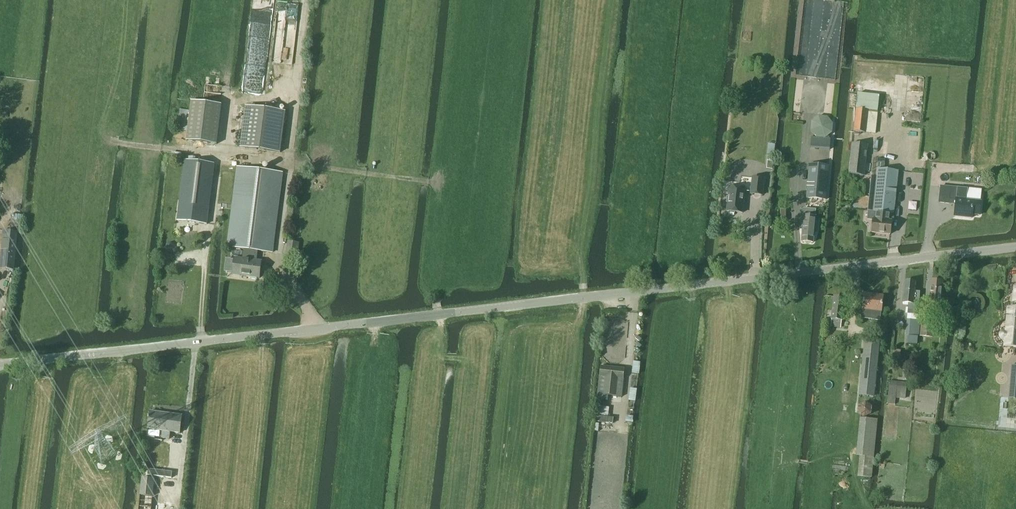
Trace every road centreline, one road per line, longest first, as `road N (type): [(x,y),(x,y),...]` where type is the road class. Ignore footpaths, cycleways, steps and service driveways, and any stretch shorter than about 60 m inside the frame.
road 1 (unclassified): [(0,364),(1015,247)]
road 2 (track): [(440,313),(453,179),(345,168),(361,17)]
road 3 (track): [(342,508),(356,386),(374,344),(374,322)]
road 4 (track): [(107,136),(292,157)]
road 5 (track): [(249,508),(261,335)]

